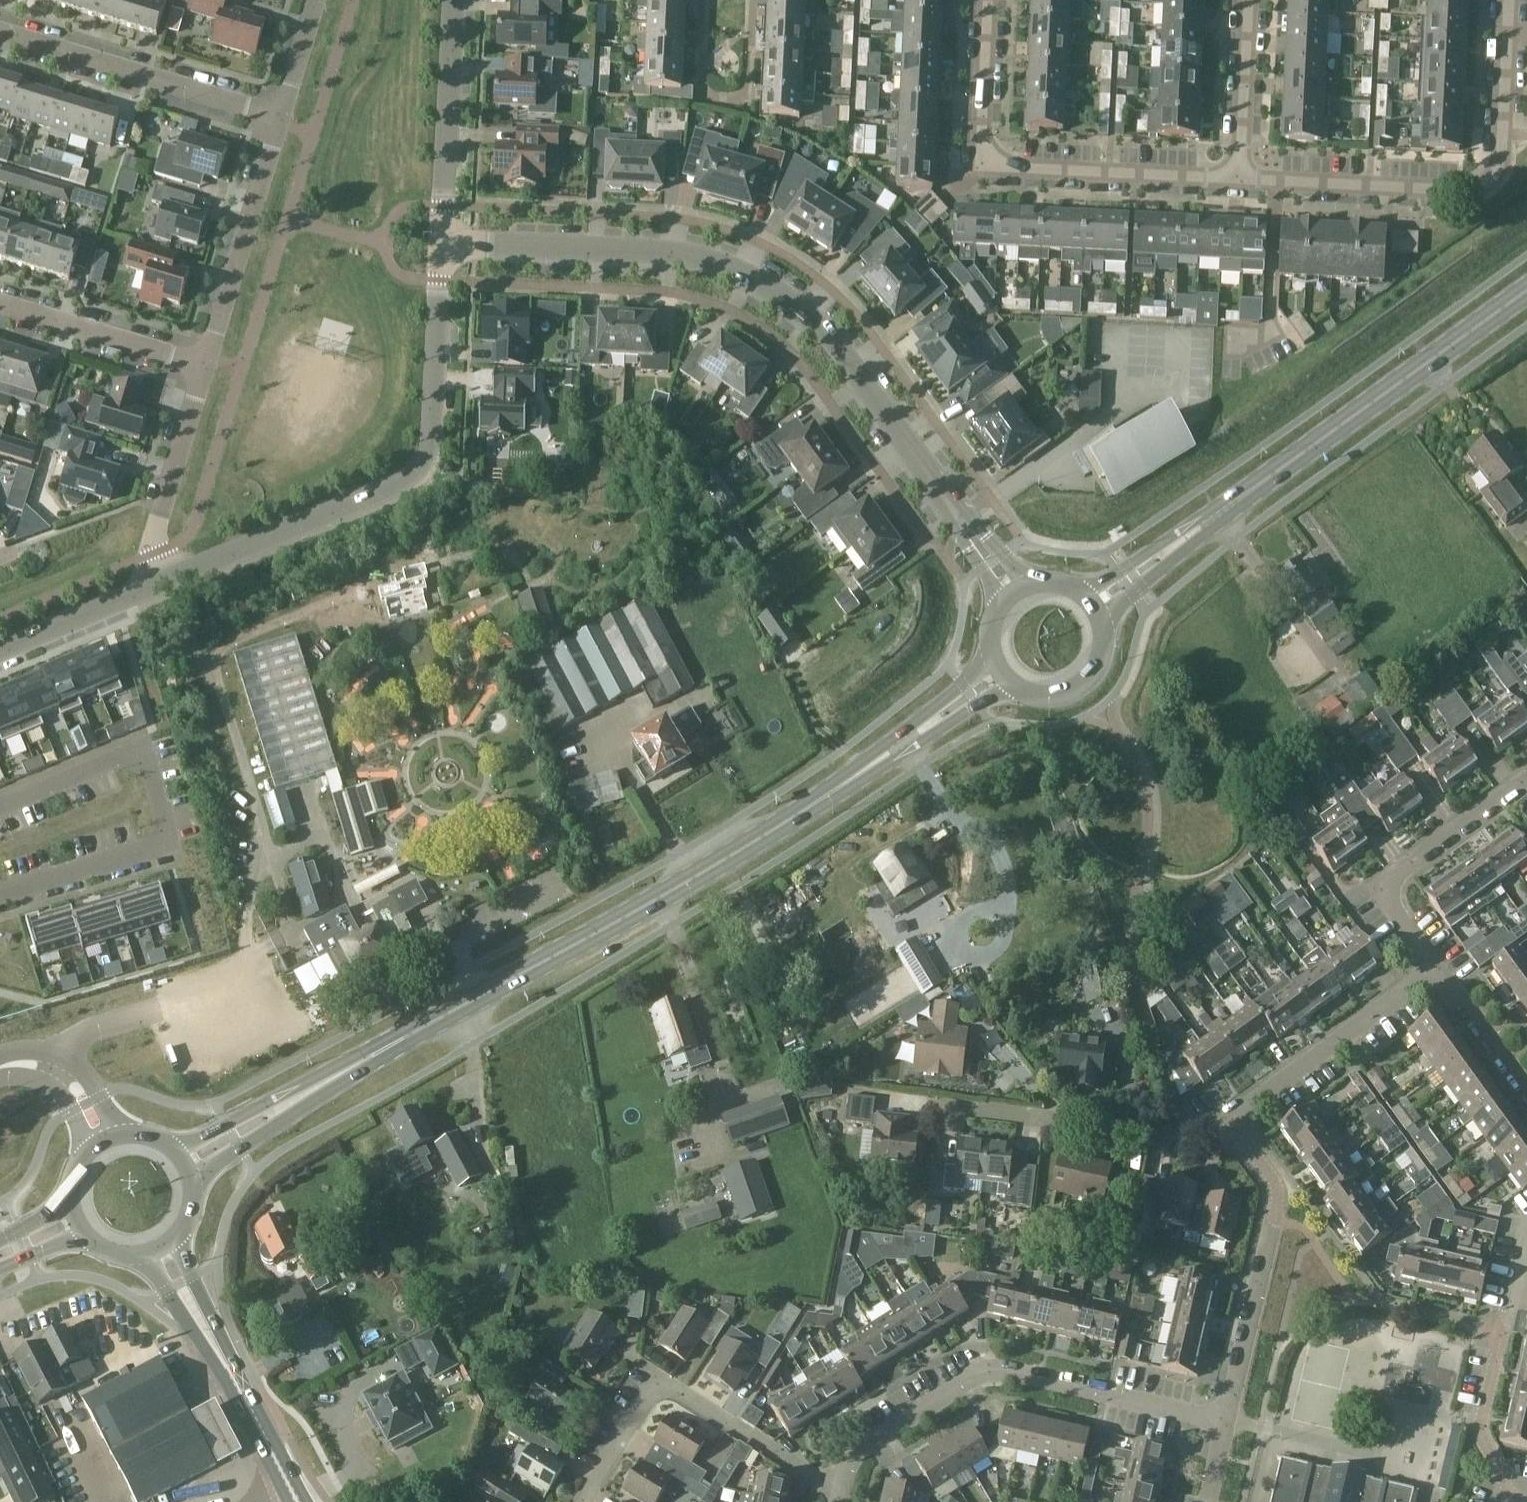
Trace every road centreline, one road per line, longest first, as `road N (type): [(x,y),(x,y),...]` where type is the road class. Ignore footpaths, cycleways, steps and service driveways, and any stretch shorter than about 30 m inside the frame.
road 1 (primary): [(187,1162),(806,806),(998,679)]
road 2 (unclassified): [(1015,589),(839,353),(800,312),(754,281),(624,251),(442,243)]
road 3 (primary): [(1102,606),(1526,293)]
road 4 (residential): [(165,580),(425,465),(442,243)]
road 5 (residential): [(1240,179),(1466,190),(1489,181),(1501,158),(1509,0)]
road 6 (residential): [(844,1482),(864,1444),(996,1370),(1225,1423)]
road 7 (residential): [(1240,179),(999,161),(983,138),(987,0)]
road 8 (residential): [(844,1482),(818,1478),(661,1389),(646,1397),(582,1501)]
road 9 (residential): [(1225,1423),(1278,1196),(1248,1143),(1234,1141)]
road 10 (residential): [(280,119),(0,34)]
road 11 (residential): [(944,1107),(1234,1141)]
road 12 (residential): [(1526,779),(1378,889),(1436,969)]
road 13 (primary): [(294,1492),(162,1250)]
road 14 (residential): [(0,894),(169,842),(143,747)]
road 15 (residential): [(1234,1141),(1240,1114),(1436,969)]
road 16 (residential): [(205,365),(280,119)]
road 17 (residential): [(442,243),(453,0)]
road 18 (residential): [(1515,1501),(1479,1433),(1518,1277)]
road 19 (residential): [(165,580),(156,535),(205,365)]
road 20 (residential): [(205,365),(0,304)]
road 21 (primary): [(998,679),(1029,702),(1048,706),(1086,694),(1100,681),(1113,644),(1102,606)]
road 22 (residential): [(1240,179),(1248,0)]
road 23 (residential): [(0,649),(165,580)]
road 24 (residential): [(113,1135),(91,1090),(57,1057),(23,1054),(0,1065)]
road 25 (residential): [(143,747),(0,807)]
road 26 (residential): [(1526,1091),(1436,969)]
road 27 (residential): [(0,1068),(44,1079),(88,1152)]
road 28 (residential): [(280,119),(316,0)]

